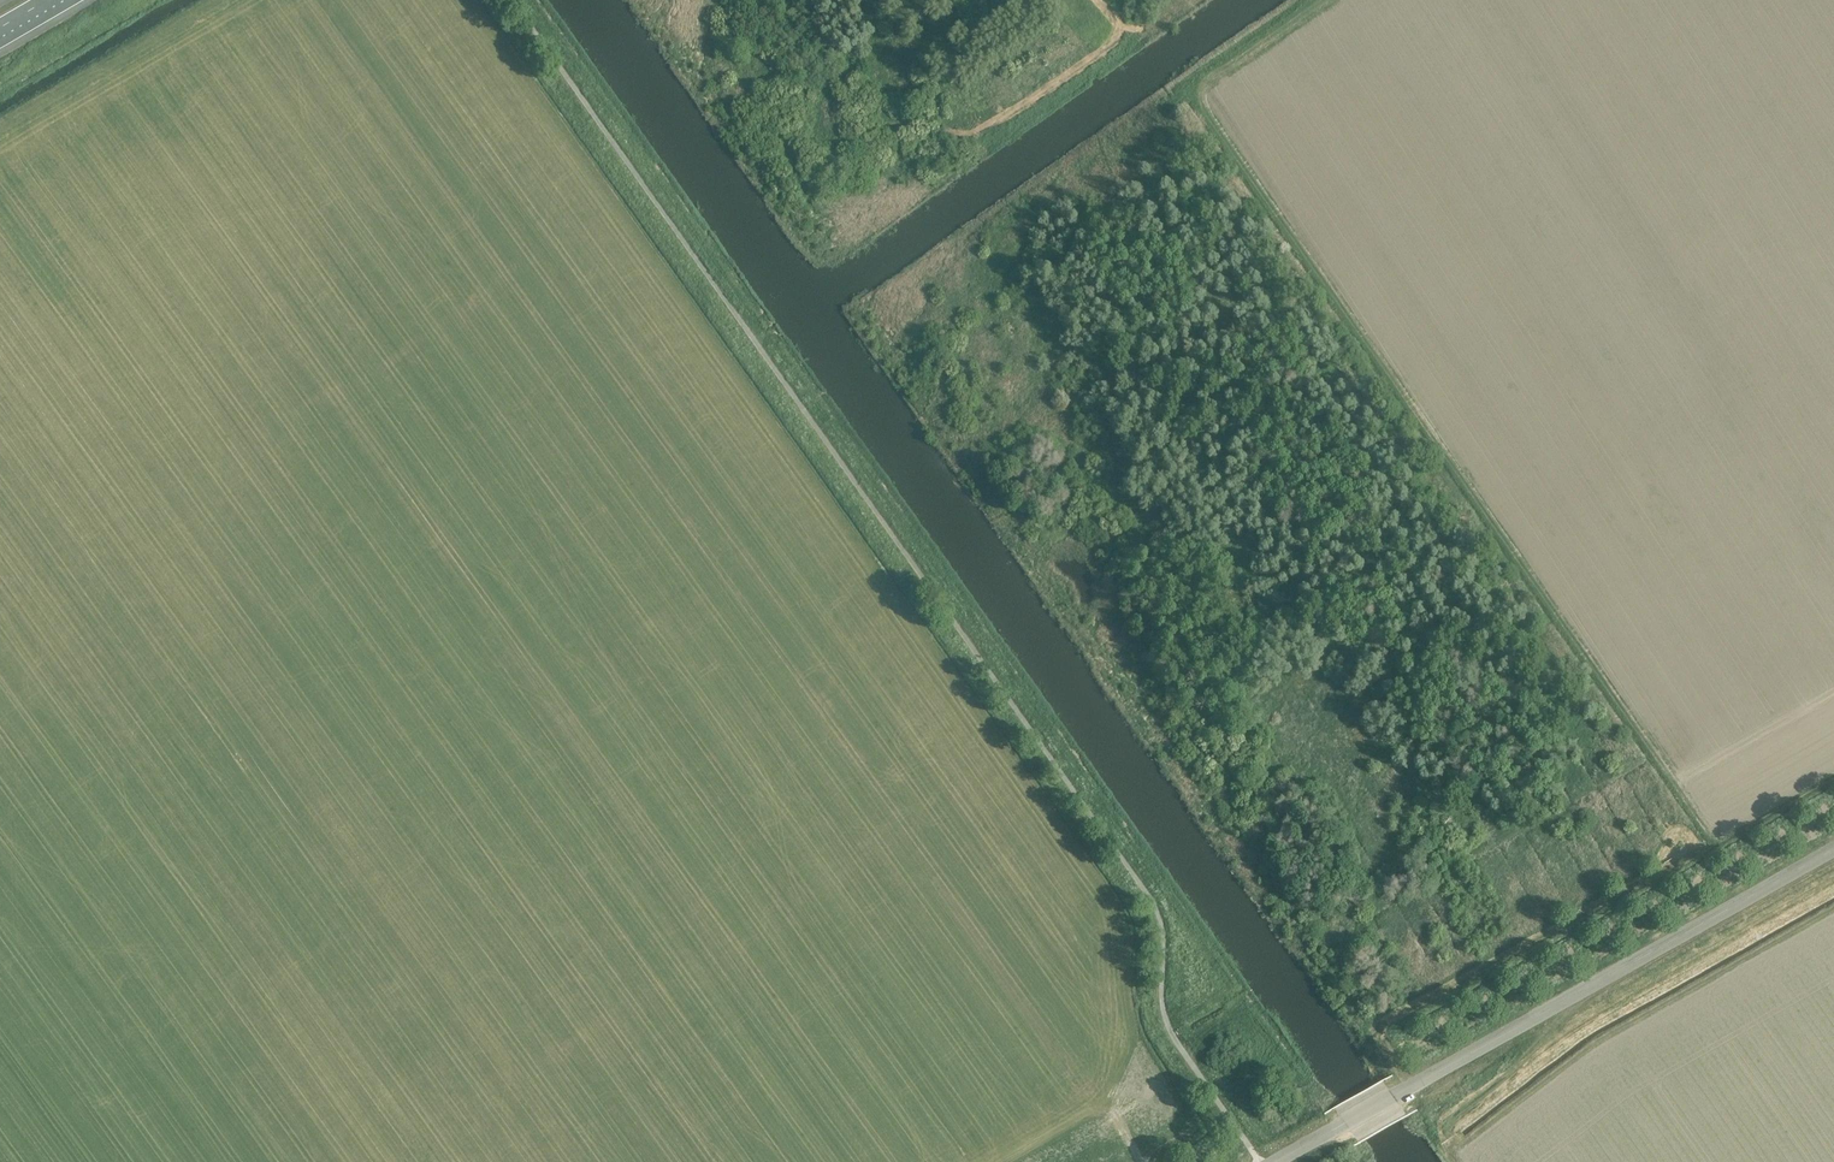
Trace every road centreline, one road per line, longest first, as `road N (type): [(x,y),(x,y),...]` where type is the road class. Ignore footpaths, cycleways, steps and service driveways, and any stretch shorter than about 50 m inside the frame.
road 1 (unclassified): [(1275,1161),(1833,849)]

